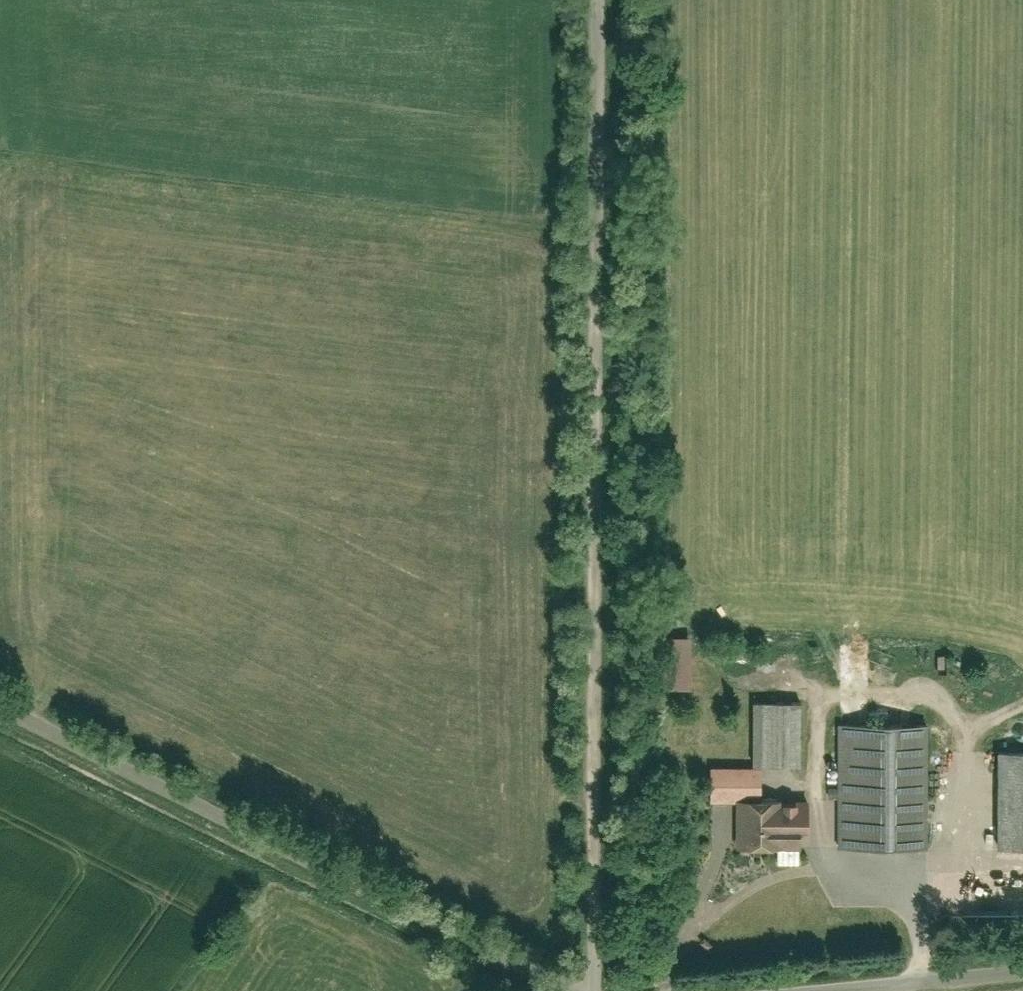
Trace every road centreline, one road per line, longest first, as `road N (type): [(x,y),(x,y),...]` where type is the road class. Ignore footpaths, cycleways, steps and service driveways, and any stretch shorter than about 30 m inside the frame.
road 1 (residential): [(594,943),(597,0)]
road 2 (unclassified): [(0,700),(562,990)]

